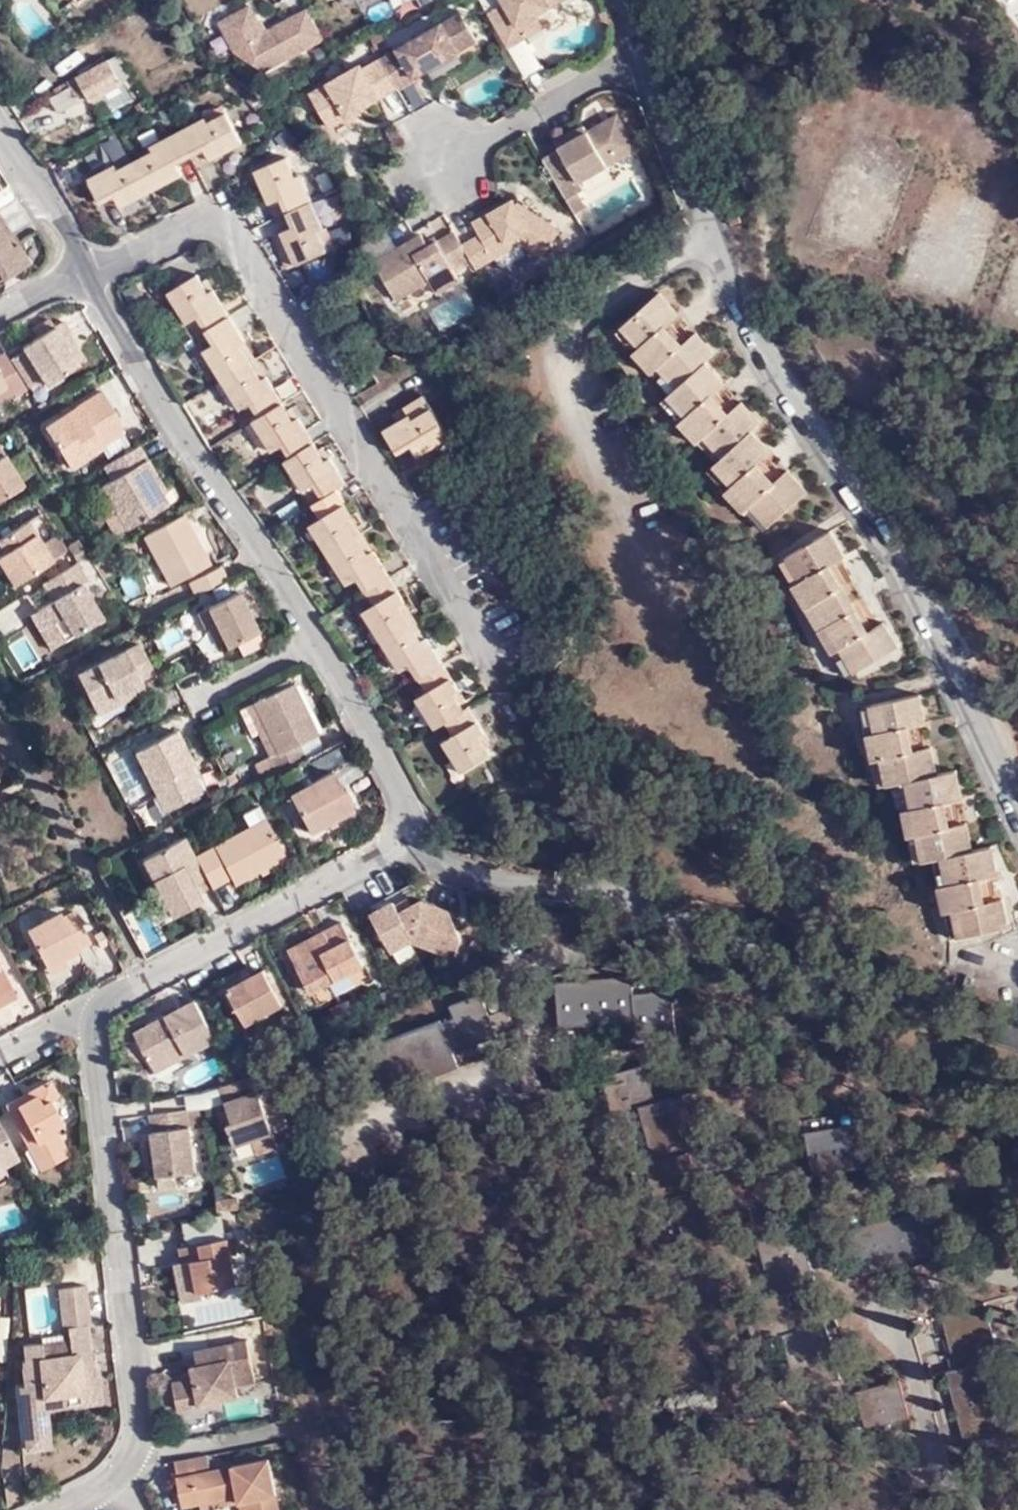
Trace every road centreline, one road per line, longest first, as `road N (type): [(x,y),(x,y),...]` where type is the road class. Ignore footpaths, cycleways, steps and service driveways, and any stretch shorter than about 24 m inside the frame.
road 1 (residential): [(636,0),(713,252),(927,602),(1017,802)]
road 2 (unclassified): [(87,270),(203,223),(221,227),(502,680)]
road 3 (residential): [(92,1008),(88,1024),(139,1437),(107,1485)]
road 4 (residential): [(87,270),(314,644)]
road 5 (residential): [(401,834),(386,850),(92,1008)]
road 6 (residential): [(314,644),(399,803),(401,834)]
road 7 (residential): [(0,125),(87,270)]
road 8 (residential): [(314,644),(196,698)]

